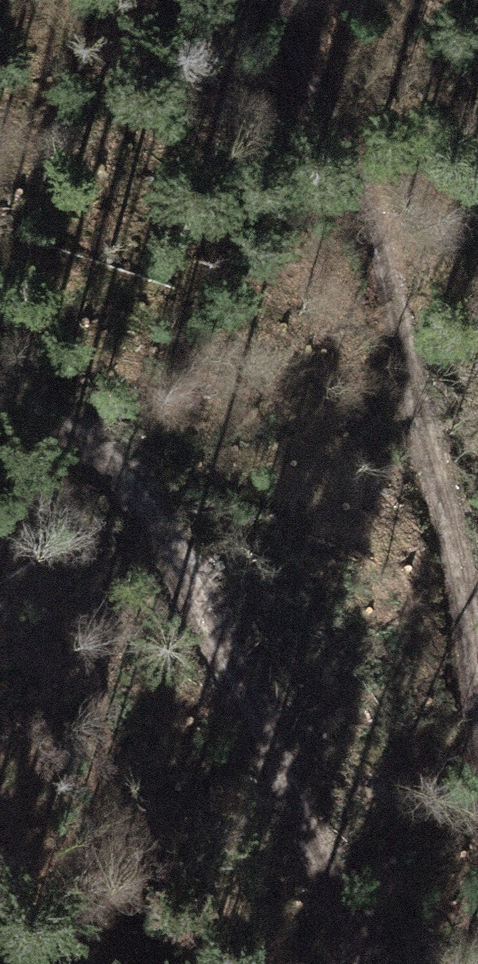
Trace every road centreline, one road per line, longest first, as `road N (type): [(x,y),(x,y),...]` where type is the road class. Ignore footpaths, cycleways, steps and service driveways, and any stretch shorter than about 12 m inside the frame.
road 1 (track): [(289,0),(387,240),(477,723)]
road 2 (track): [(378,963),(130,481),(92,440),(31,401),(0,392)]

